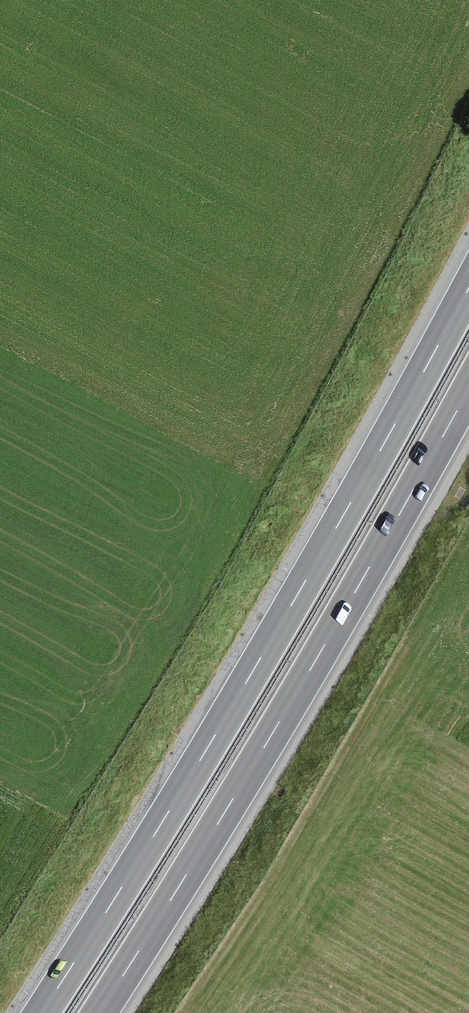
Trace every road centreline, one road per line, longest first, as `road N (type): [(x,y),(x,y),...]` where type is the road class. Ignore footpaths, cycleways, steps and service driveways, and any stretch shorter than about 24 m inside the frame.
road 1 (motorway): [(468,284),(260,657),(39,1012)]
road 2 (motorway): [(97,1012),(302,681),(468,386)]

